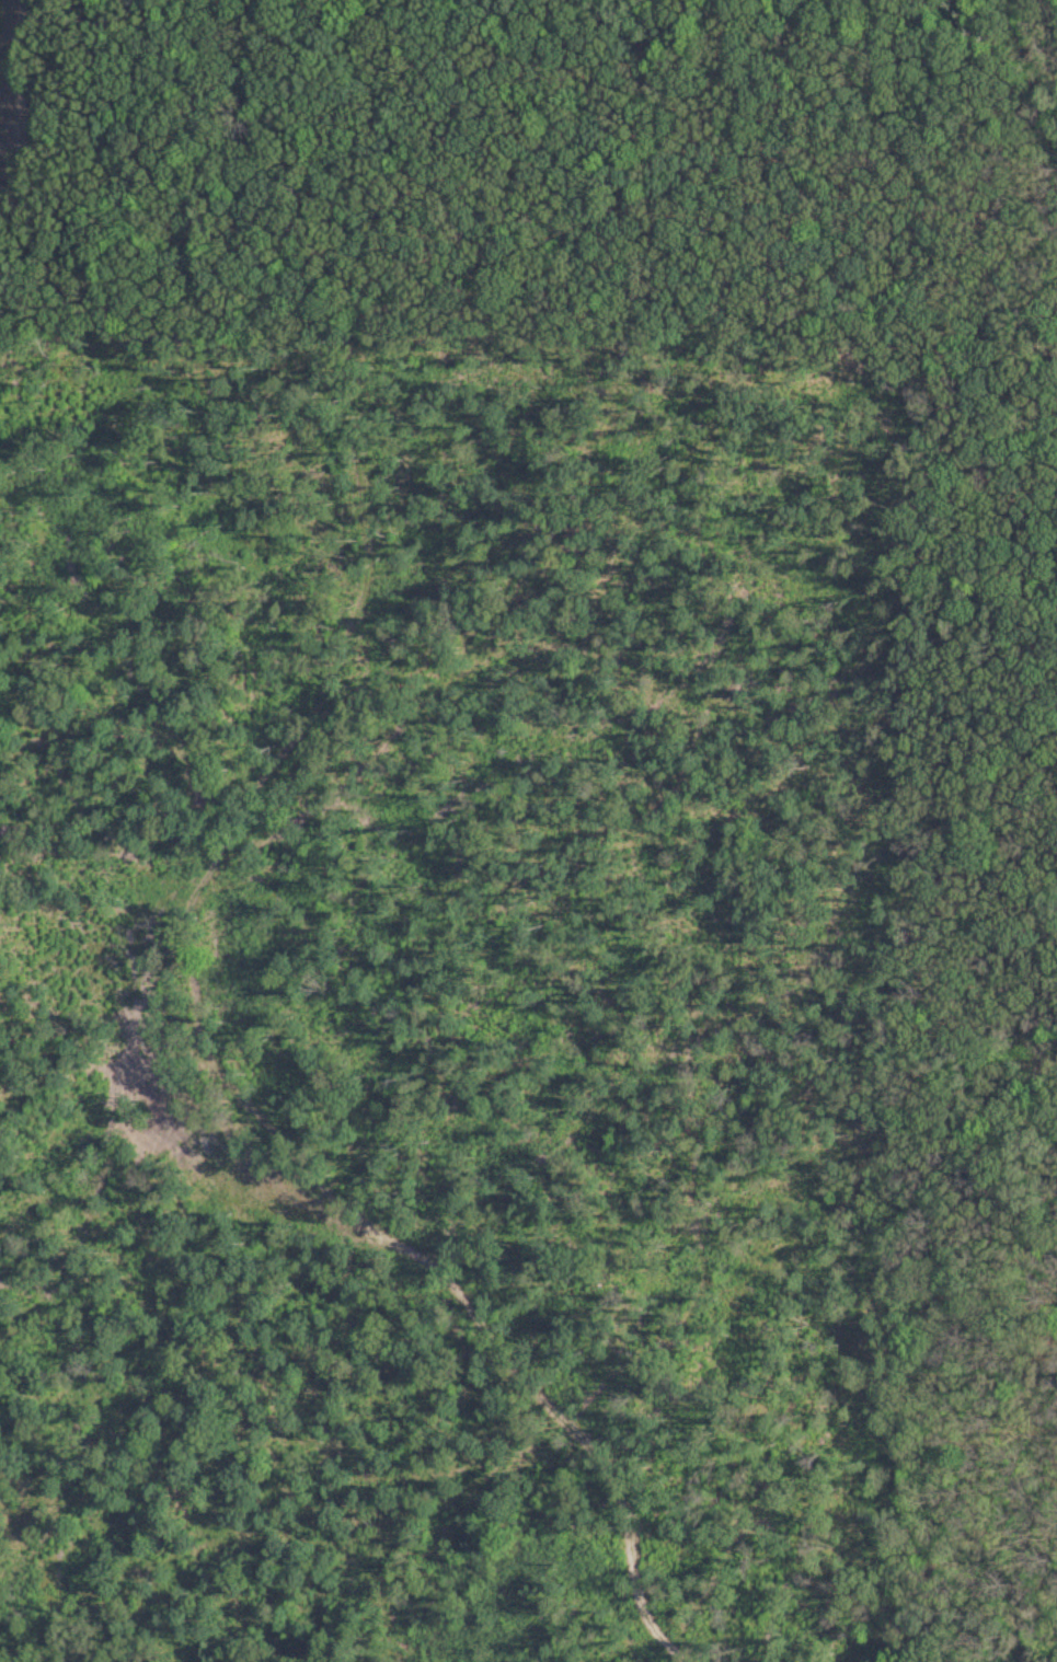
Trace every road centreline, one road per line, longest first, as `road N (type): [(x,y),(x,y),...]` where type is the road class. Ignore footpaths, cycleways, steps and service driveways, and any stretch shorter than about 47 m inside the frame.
road 1 (track): [(1056,1288),(1029,1267),(979,1185),(995,1062),(989,1039),(957,1000),(985,955),(984,937),(1035,880),(1056,876)]
road 2 (track): [(1056,643),(1023,613),(985,493),(980,417),(1056,330)]

